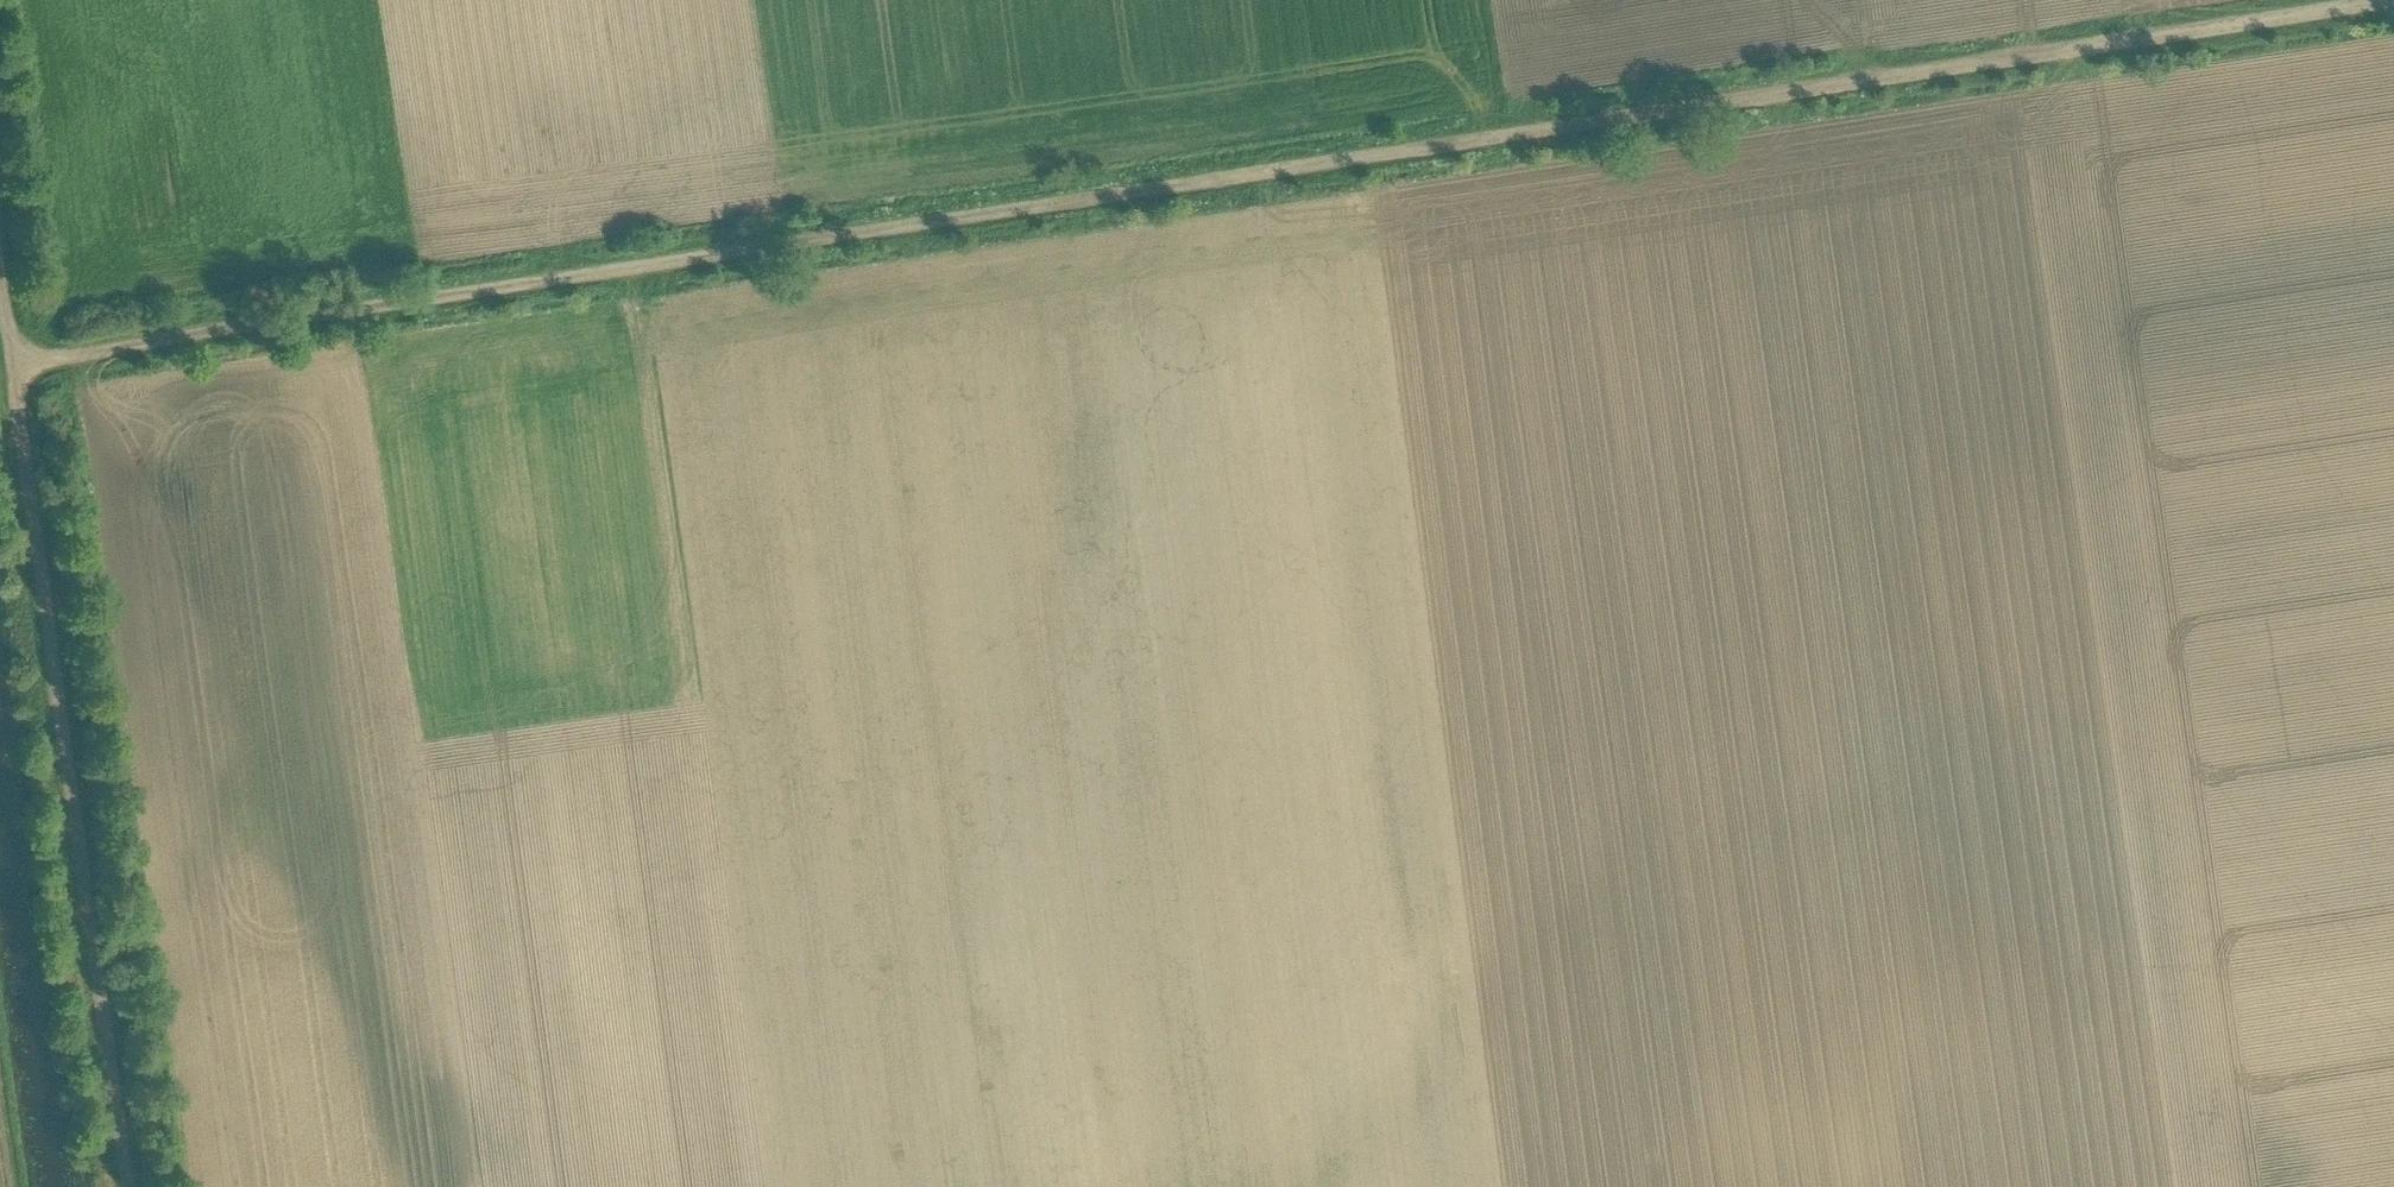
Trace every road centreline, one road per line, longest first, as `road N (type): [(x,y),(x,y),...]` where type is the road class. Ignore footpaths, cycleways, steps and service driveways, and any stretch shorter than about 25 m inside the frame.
road 1 (track): [(2393,4),(13,365)]
road 2 (track): [(132,1186),(0,270)]

